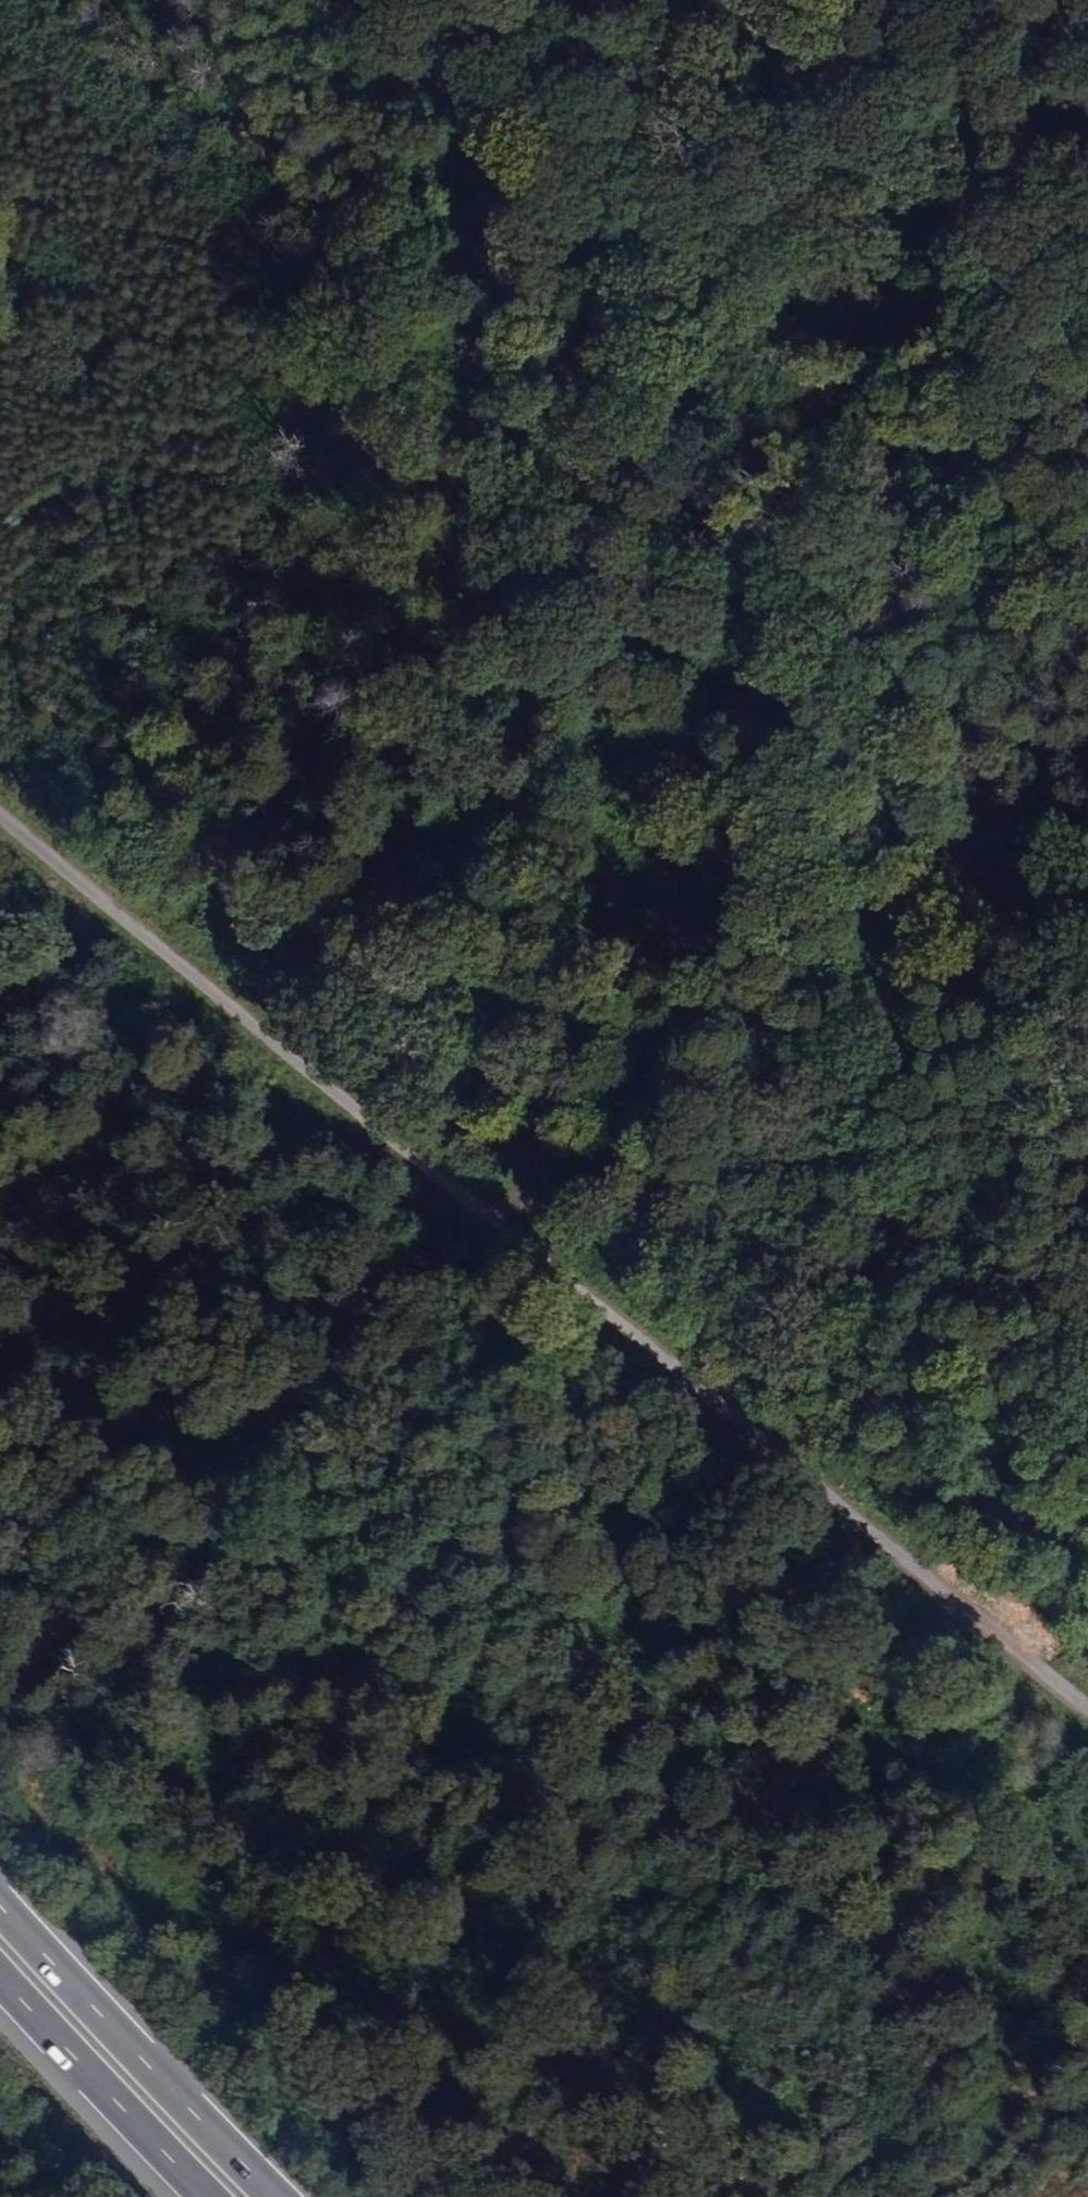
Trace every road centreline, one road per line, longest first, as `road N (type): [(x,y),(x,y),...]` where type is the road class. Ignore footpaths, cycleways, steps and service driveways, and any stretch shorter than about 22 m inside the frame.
road 1 (track): [(1087,1717),(0,822)]
road 2 (motorway): [(276,2196),(0,1909)]
road 3 (motorway): [(0,1976),(207,2196)]

